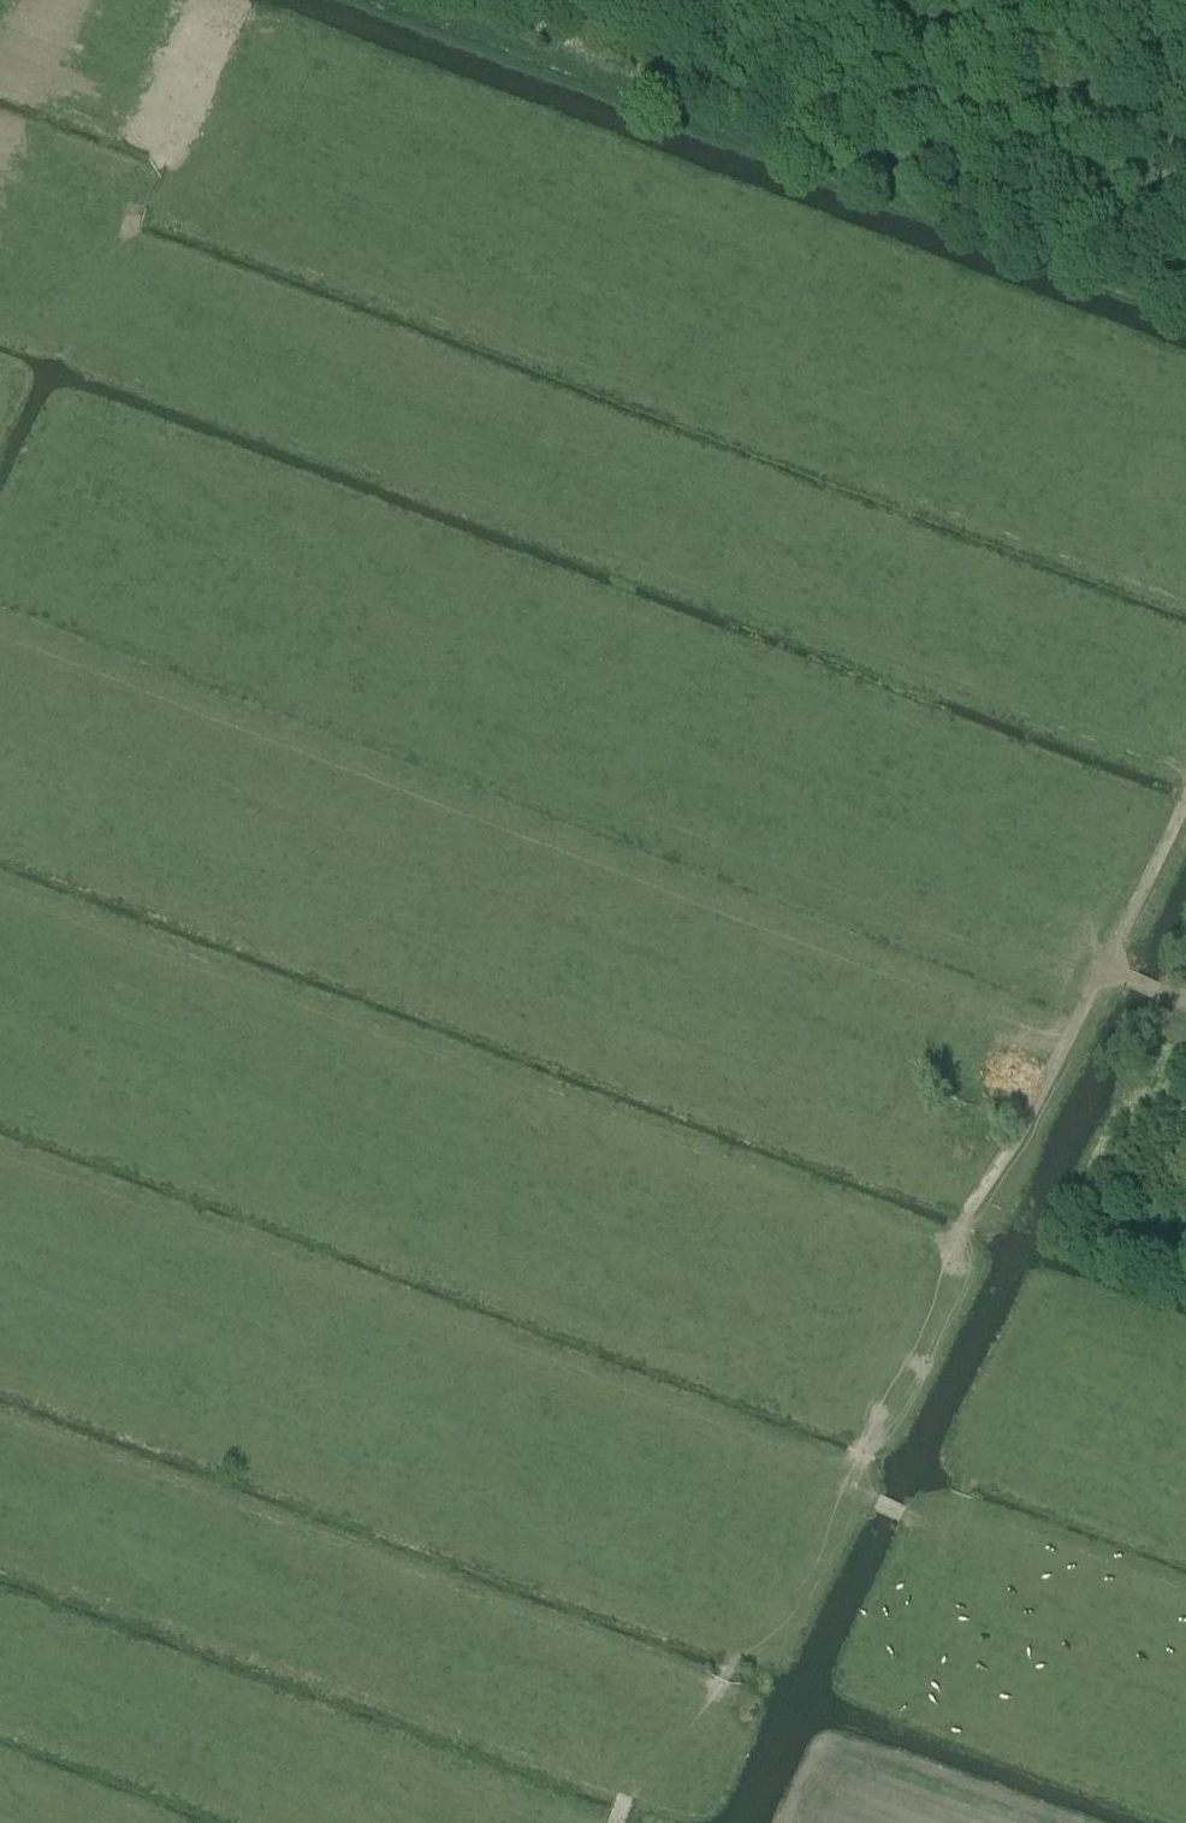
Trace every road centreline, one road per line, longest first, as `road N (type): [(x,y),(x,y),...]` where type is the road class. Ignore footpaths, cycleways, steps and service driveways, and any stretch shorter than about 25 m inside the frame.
road 1 (track): [(957,1228),(1020,1148),(1185,799)]
road 2 (track): [(957,1228),(858,1472),(867,1496),(919,1520)]

